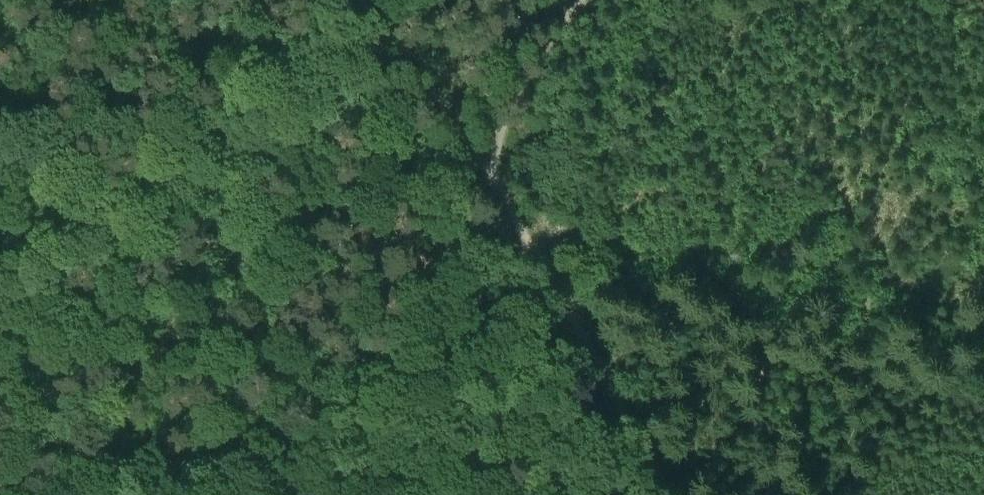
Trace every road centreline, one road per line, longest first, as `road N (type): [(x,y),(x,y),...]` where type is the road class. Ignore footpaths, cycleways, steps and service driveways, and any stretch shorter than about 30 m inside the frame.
road 1 (track): [(668,494),(488,174),(375,17)]
road 2 (track): [(352,1),(216,118),(0,252)]
road 3 (track): [(386,494),(418,457),(532,249)]
road 4 (track): [(488,174),(514,98),(582,0)]

